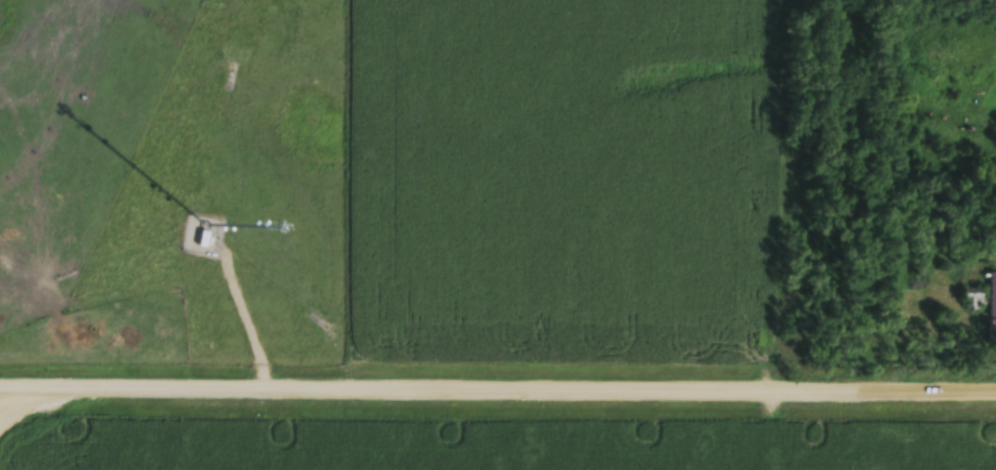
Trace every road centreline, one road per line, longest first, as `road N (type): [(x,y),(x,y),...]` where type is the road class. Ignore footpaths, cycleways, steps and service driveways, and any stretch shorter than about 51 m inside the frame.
road 1 (residential): [(0,386),(995,388)]

